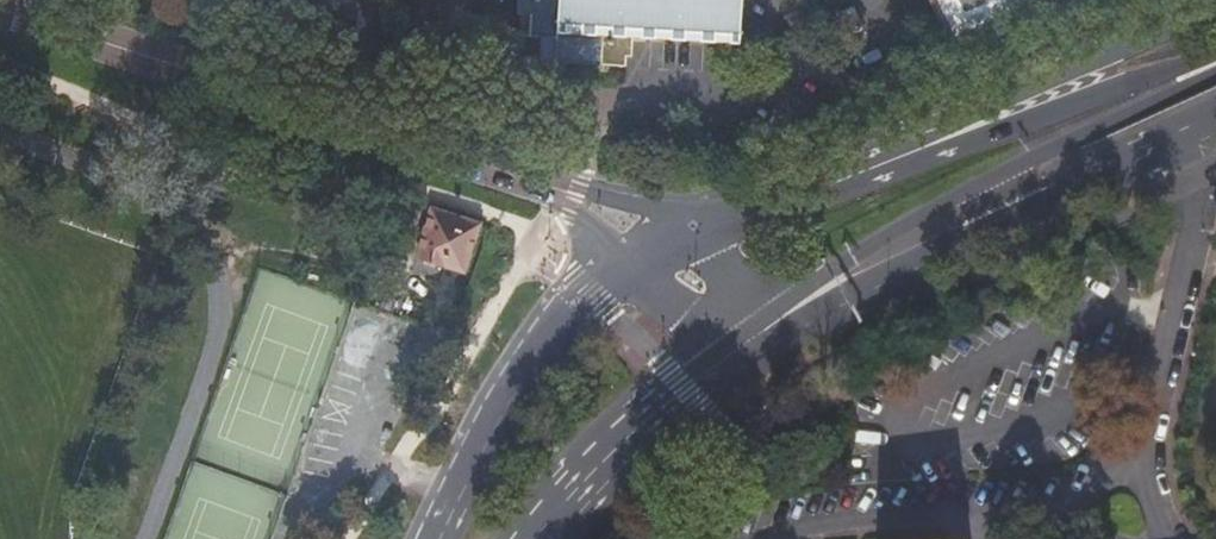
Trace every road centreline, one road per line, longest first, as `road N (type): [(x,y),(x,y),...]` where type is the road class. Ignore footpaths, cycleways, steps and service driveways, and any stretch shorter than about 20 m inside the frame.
road 1 (tertiary): [(582,200),(0,10)]
road 2 (primary): [(626,266),(542,349),(438,538)]
road 3 (primary): [(970,117),(695,223)]
road 4 (primary): [(532,538),(558,500),(743,334)]
road 5 (primary): [(955,195),(1215,74)]
road 6 (primary): [(1214,0),(970,117)]
road 7 (primary): [(794,303),(1041,197)]
road 8 (primary): [(1215,52),(1156,79),(1052,107),(970,117)]
road 9 (primary): [(794,303),(955,195)]
road 10 (primary): [(1041,197),(1215,123)]
road 11 (tertiary): [(626,266),(743,334)]
road 12 (tertiary): [(743,334),(716,254),(695,223)]

